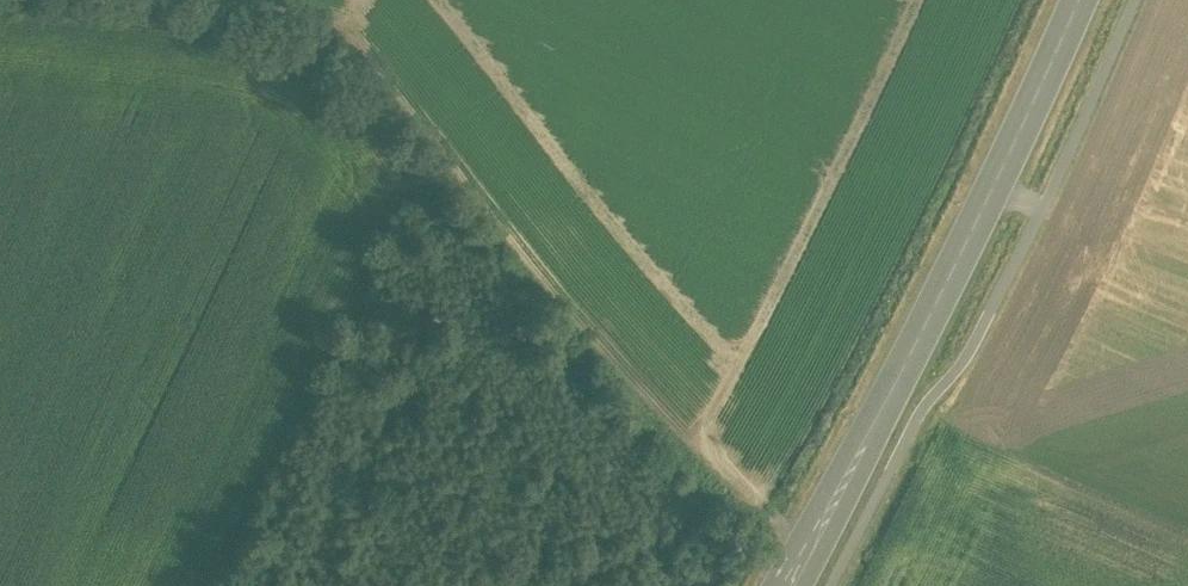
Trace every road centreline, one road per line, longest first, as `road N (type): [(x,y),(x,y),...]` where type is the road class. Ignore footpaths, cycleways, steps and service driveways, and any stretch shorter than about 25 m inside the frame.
road 1 (primary): [(781,585),(968,234),(1074,0)]

